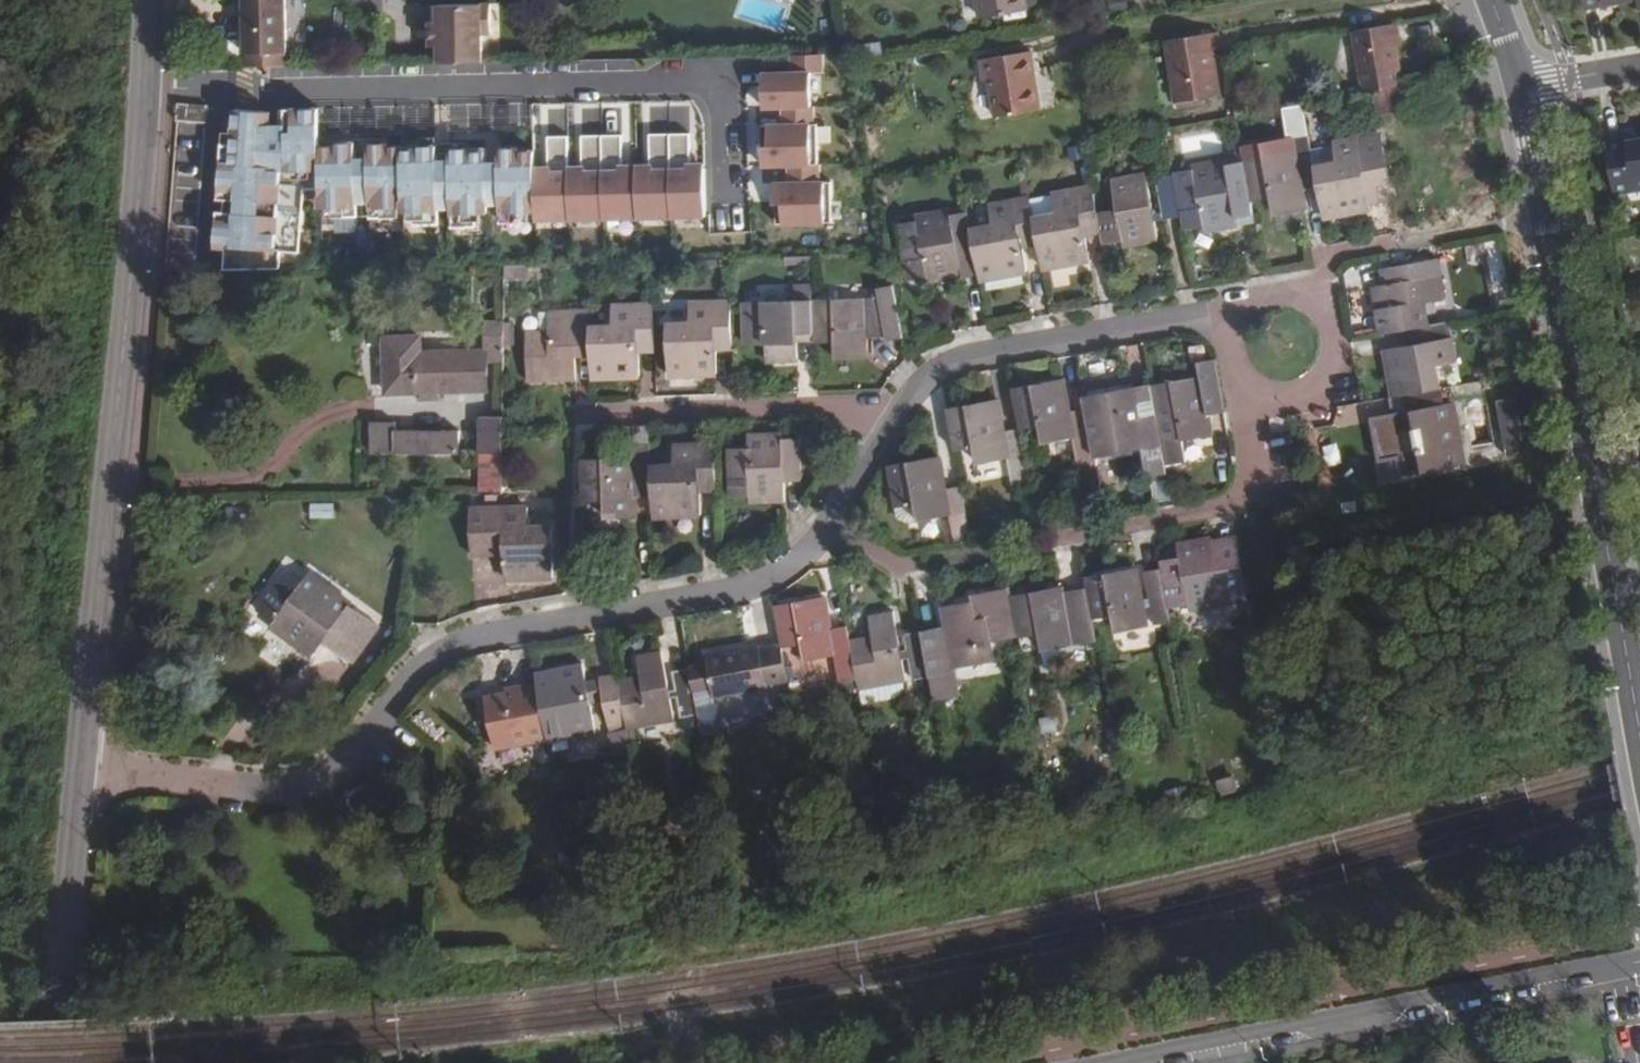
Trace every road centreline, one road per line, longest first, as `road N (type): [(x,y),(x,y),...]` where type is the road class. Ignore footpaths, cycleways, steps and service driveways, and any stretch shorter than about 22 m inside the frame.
road 1 (residential): [(80,766),(273,789),(316,781),(346,762),(424,664),(469,636),(740,588),(809,551),(838,513)]
road 2 (secondary): [(150,0),(135,253),(80,766)]
road 3 (residential): [(1639,719),(1521,92)]
road 4 (residential): [(838,513),(873,550),(902,565),(1233,503),(1256,477),(1245,405)]
road 5 (residential): [(1124,1062),(1639,962)]
road 6 (residential): [(909,400),(938,372),(977,353),(1226,306)]
road 7 (residential): [(582,413),(909,400)]
road 8 (secondary): [(80,766),(51,1062)]
road 9 (track): [(1056,53),(1088,37),(1326,0)]
road 10 (residential): [(1245,405),(1347,385),(1330,287)]
road 11 (residential): [(838,513),(909,400)]
road 12 (residential): [(1521,92),(1639,69)]

